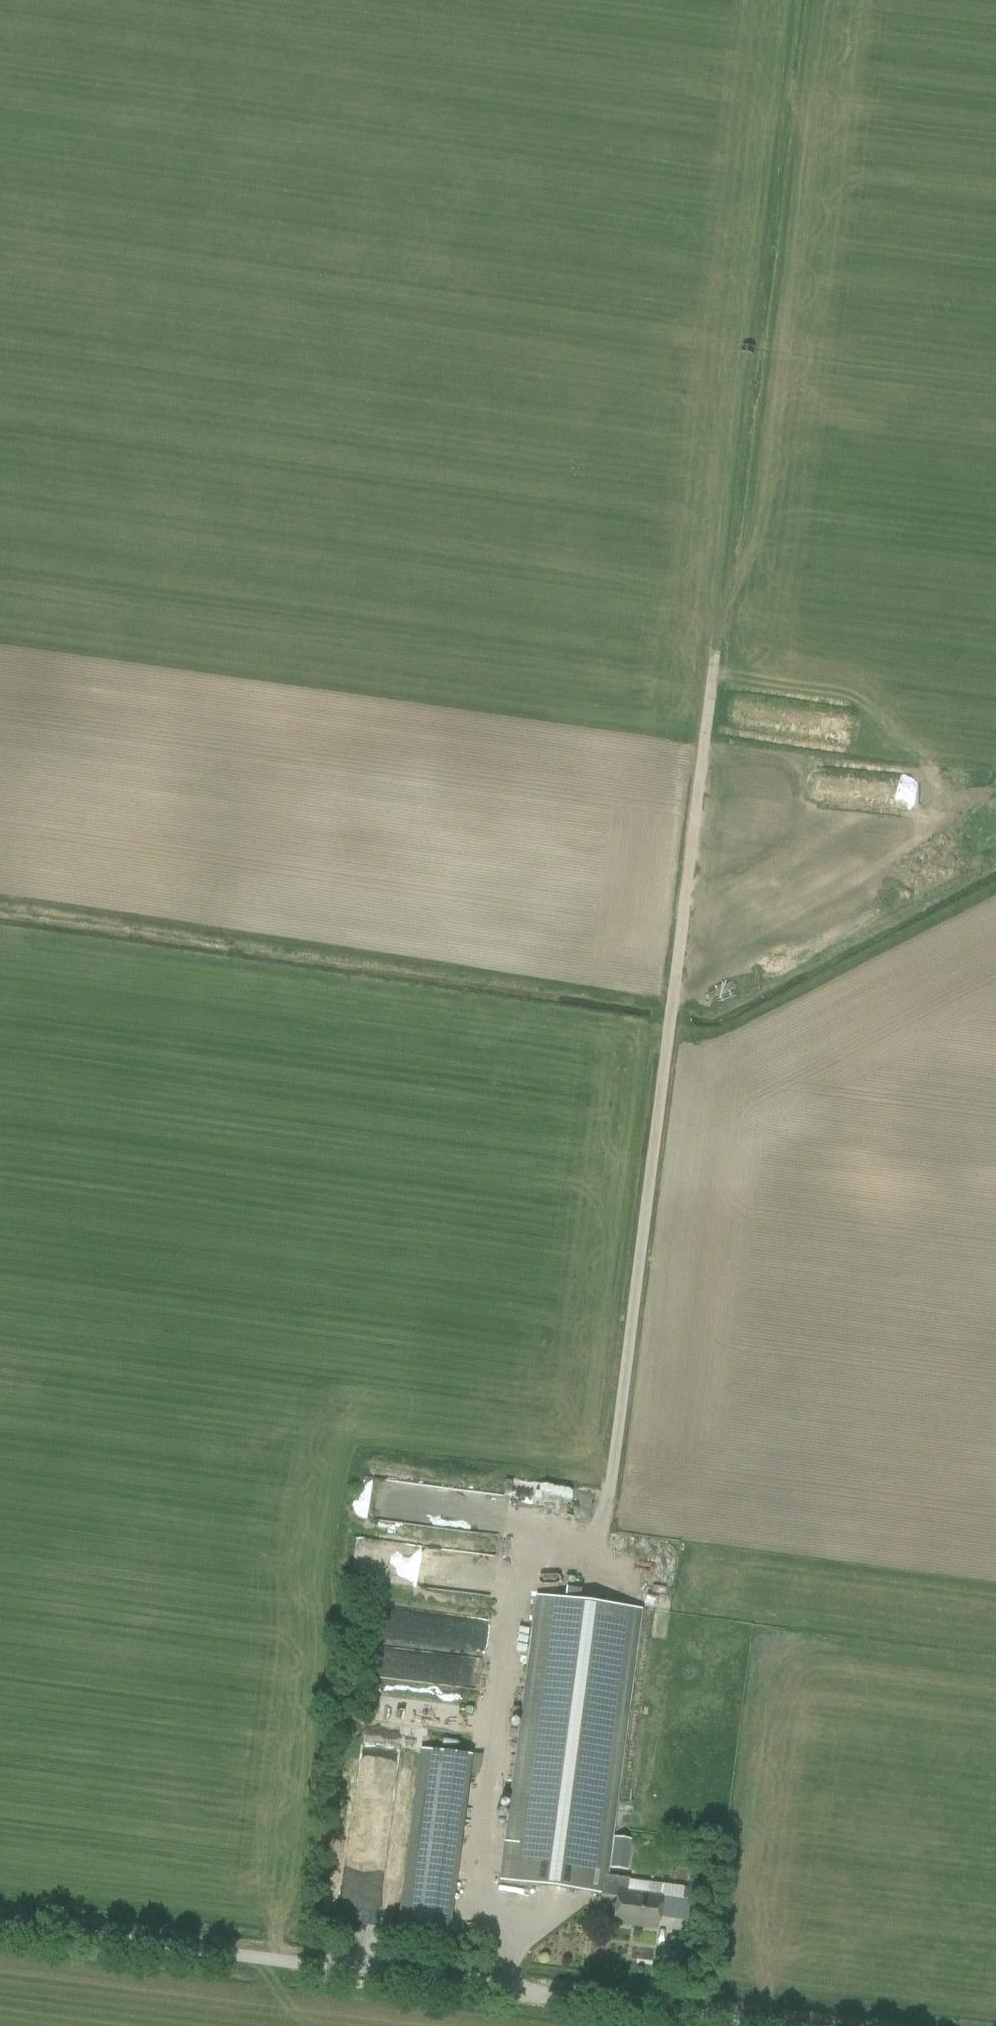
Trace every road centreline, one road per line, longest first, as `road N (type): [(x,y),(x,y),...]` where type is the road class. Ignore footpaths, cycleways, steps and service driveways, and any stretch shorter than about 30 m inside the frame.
road 1 (unclassified): [(782,2025),(0,1925)]

